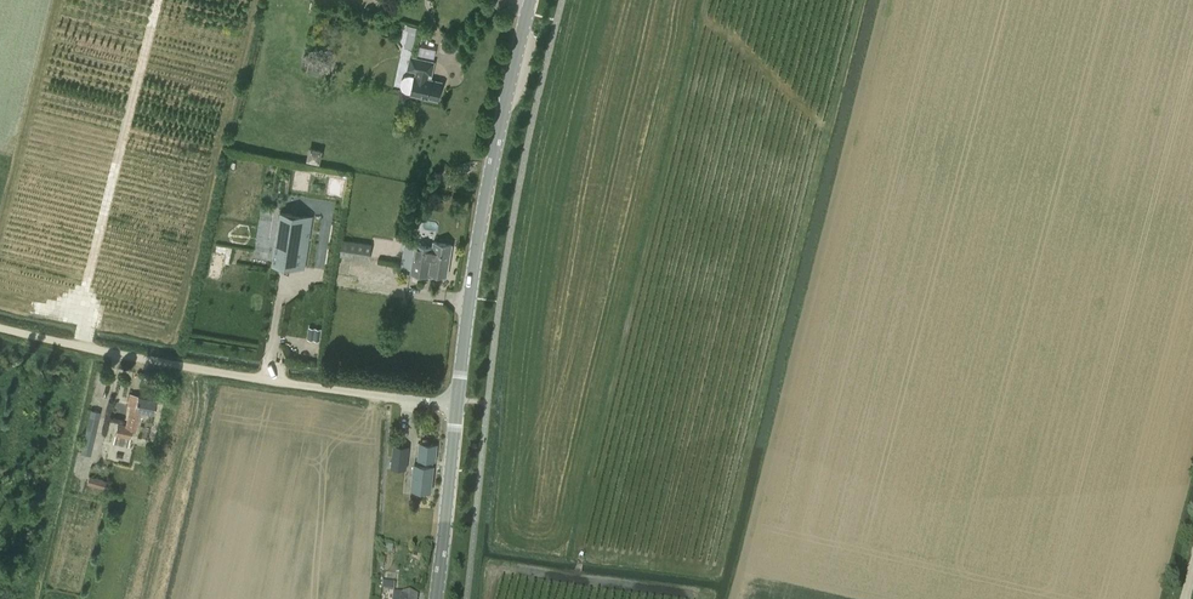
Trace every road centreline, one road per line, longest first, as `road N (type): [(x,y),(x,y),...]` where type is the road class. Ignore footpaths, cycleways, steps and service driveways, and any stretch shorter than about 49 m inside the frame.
road 1 (unclassified): [(456,403),(85,348),(0,327)]
road 2 (secondary): [(456,403),(505,100),(532,0)]
road 3 (secondary): [(432,598),(456,403)]

